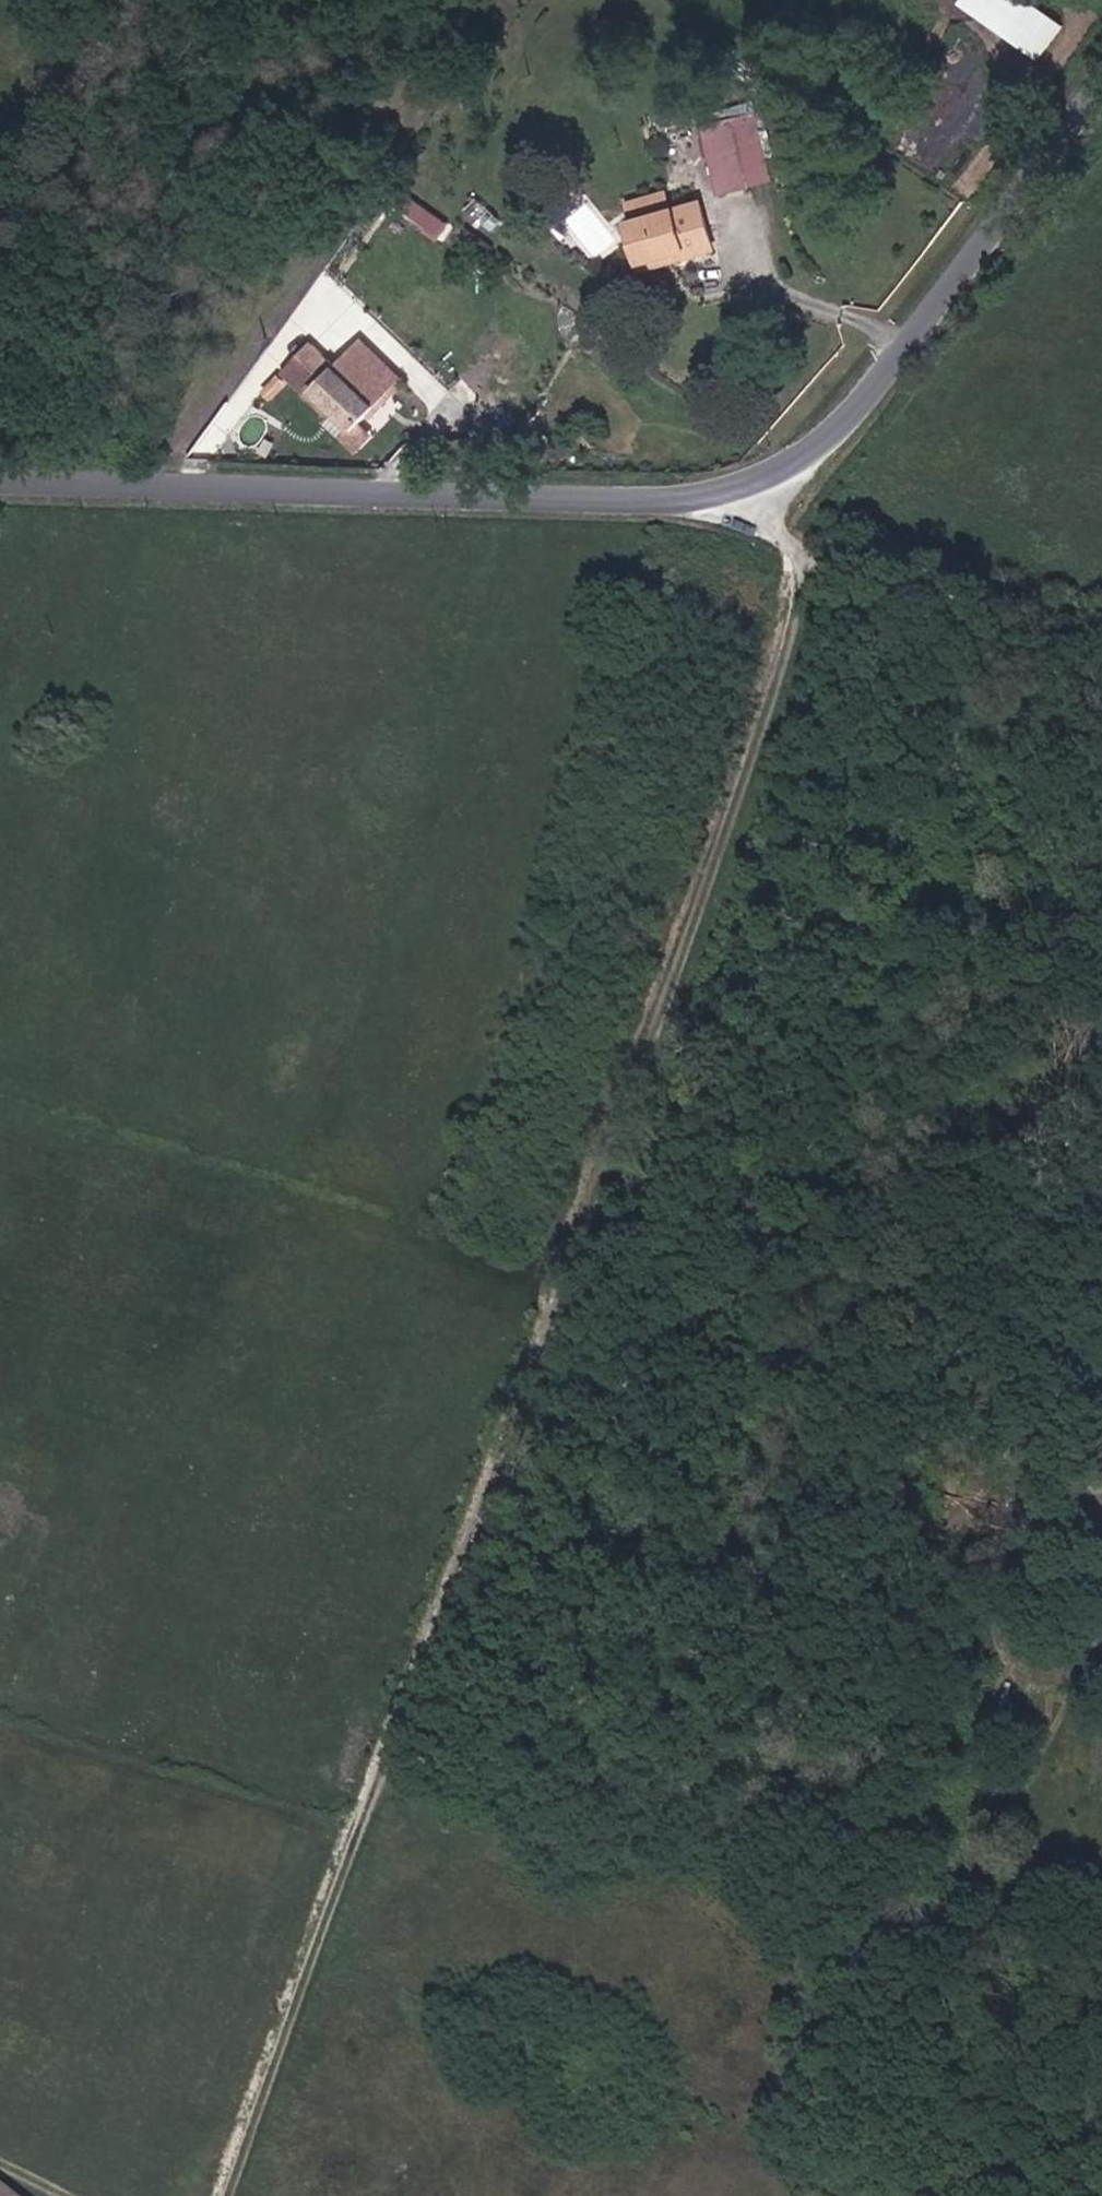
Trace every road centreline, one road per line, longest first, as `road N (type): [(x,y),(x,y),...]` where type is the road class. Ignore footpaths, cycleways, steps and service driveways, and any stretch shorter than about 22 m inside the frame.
road 1 (track): [(213,2195),(233,2175),(799,622),(799,557)]
road 2 (unclassified): [(1101,88),(852,414),(763,489),(626,501),(0,482)]
road 3 (track): [(1101,633),(799,557),(763,489)]

